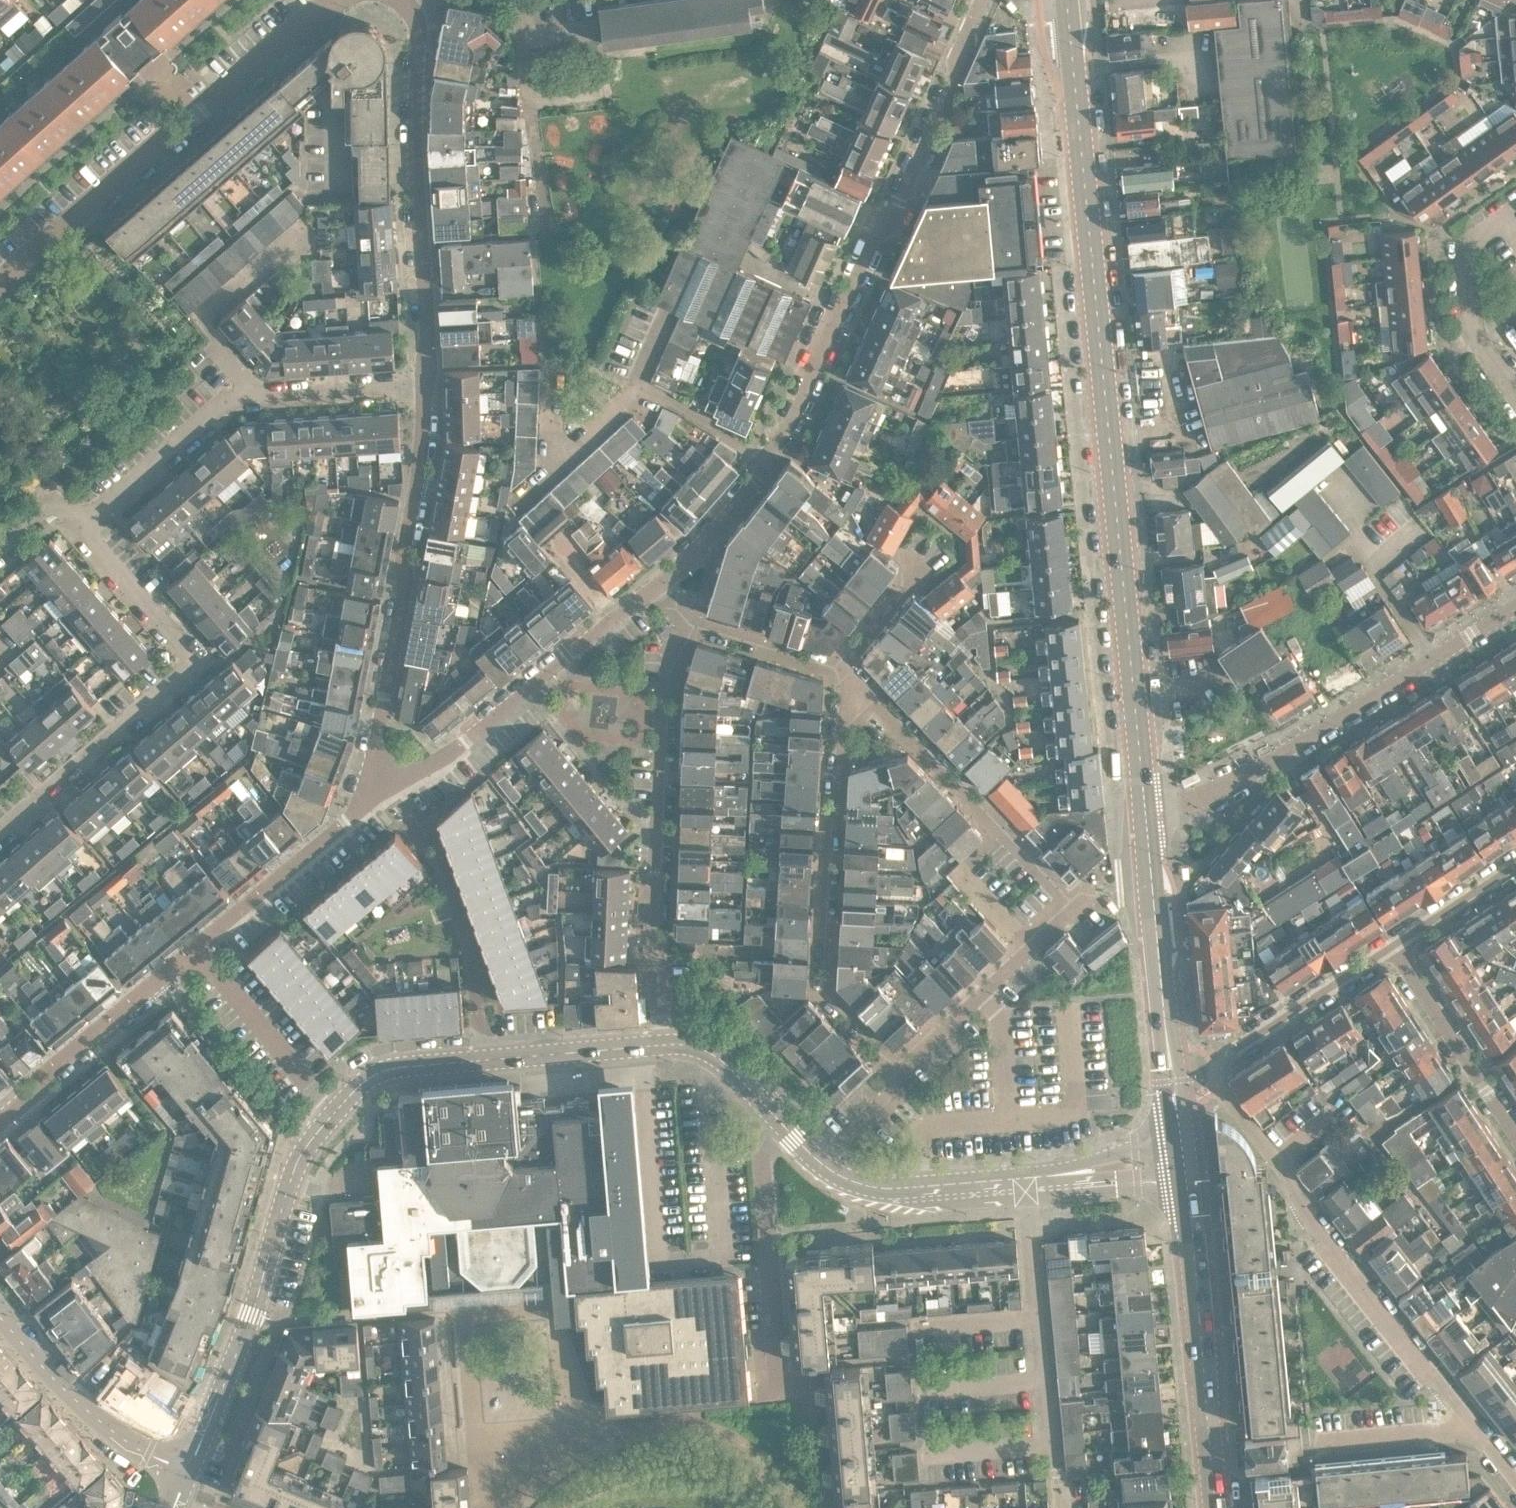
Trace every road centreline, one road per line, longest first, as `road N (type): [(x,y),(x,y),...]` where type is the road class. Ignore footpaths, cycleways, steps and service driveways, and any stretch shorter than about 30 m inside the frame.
road 1 (tertiary): [(1147,830),(1065,0)]
road 2 (residential): [(981,0),(951,84),(763,469),(701,549),(658,585)]
road 3 (residential): [(1390,953),(1222,1057),(1216,1074),(1322,1243),(1474,1429)]
road 4 (residential): [(0,282),(331,0)]
road 5 (residential): [(1147,830),(1515,602)]
road 6 (residential): [(81,528),(194,659),(0,831)]
road 7 (residential): [(685,620),(661,696),(650,937),(663,1045)]
road 8 (residential): [(845,677),(840,807),(823,827),(820,926),(829,983),(903,1064)]
road 9 (residential): [(388,787),(376,751),(404,598),(400,556),(426,385)]
road 10 (residential): [(81,528),(218,402),(426,385)]
road 11 (tertiary): [(188,1472),(240,1345),(300,1155),(330,1108)]
road 12 (residential): [(426,385),(417,21),(402,0)]
road 13 (tertiary): [(330,1108),(385,1072),(663,1045)]
road 14 (residential): [(658,585),(464,740),(388,787)]
road 15 (tertiary): [(1216,1507),(1183,1182)]
road 16 (residential): [(1067,1507),(1026,1183)]
road 17 (residential): [(1073,907),(845,677)]
road 18 (tertiary): [(1179,1140),(1147,830)]
road 19 (tertiary): [(1026,1183),(921,1193),(862,1185),(810,1155),(777,1120)]
road 20 (residential): [(0,1118),(198,950)]
road 21 (residential): [(388,787),(198,950)]
road 22 (tertiary): [(188,1472),(106,1428),(0,1315)]
road 23 (residential): [(1073,907),(903,1064)]
road 24 (residential): [(768,1342),(775,1324),(761,1159),(777,1120)]
road 25 (residential): [(1515,1140),(1390,953)]
road 26 (residential): [(1515,392),(1472,331),(1465,247),(1515,208)]
road 27 (residential): [(198,950),(330,1108)]
road 28 (residential): [(845,677),(770,654),(750,636),(685,620)]
road 29 (residential): [(1474,1429),(1323,1445)]
road 30 (residential): [(1390,953),(1515,868)]
road 31 (residential): [(845,677),(851,650),(924,559)]
road 32 (tertiary): [(777,1120),(724,1063),(663,1045)]
road 33 (tertiary): [(1179,1140),(1047,1181)]
road 34 (tertiary): [(1047,1181),(1183,1182)]

